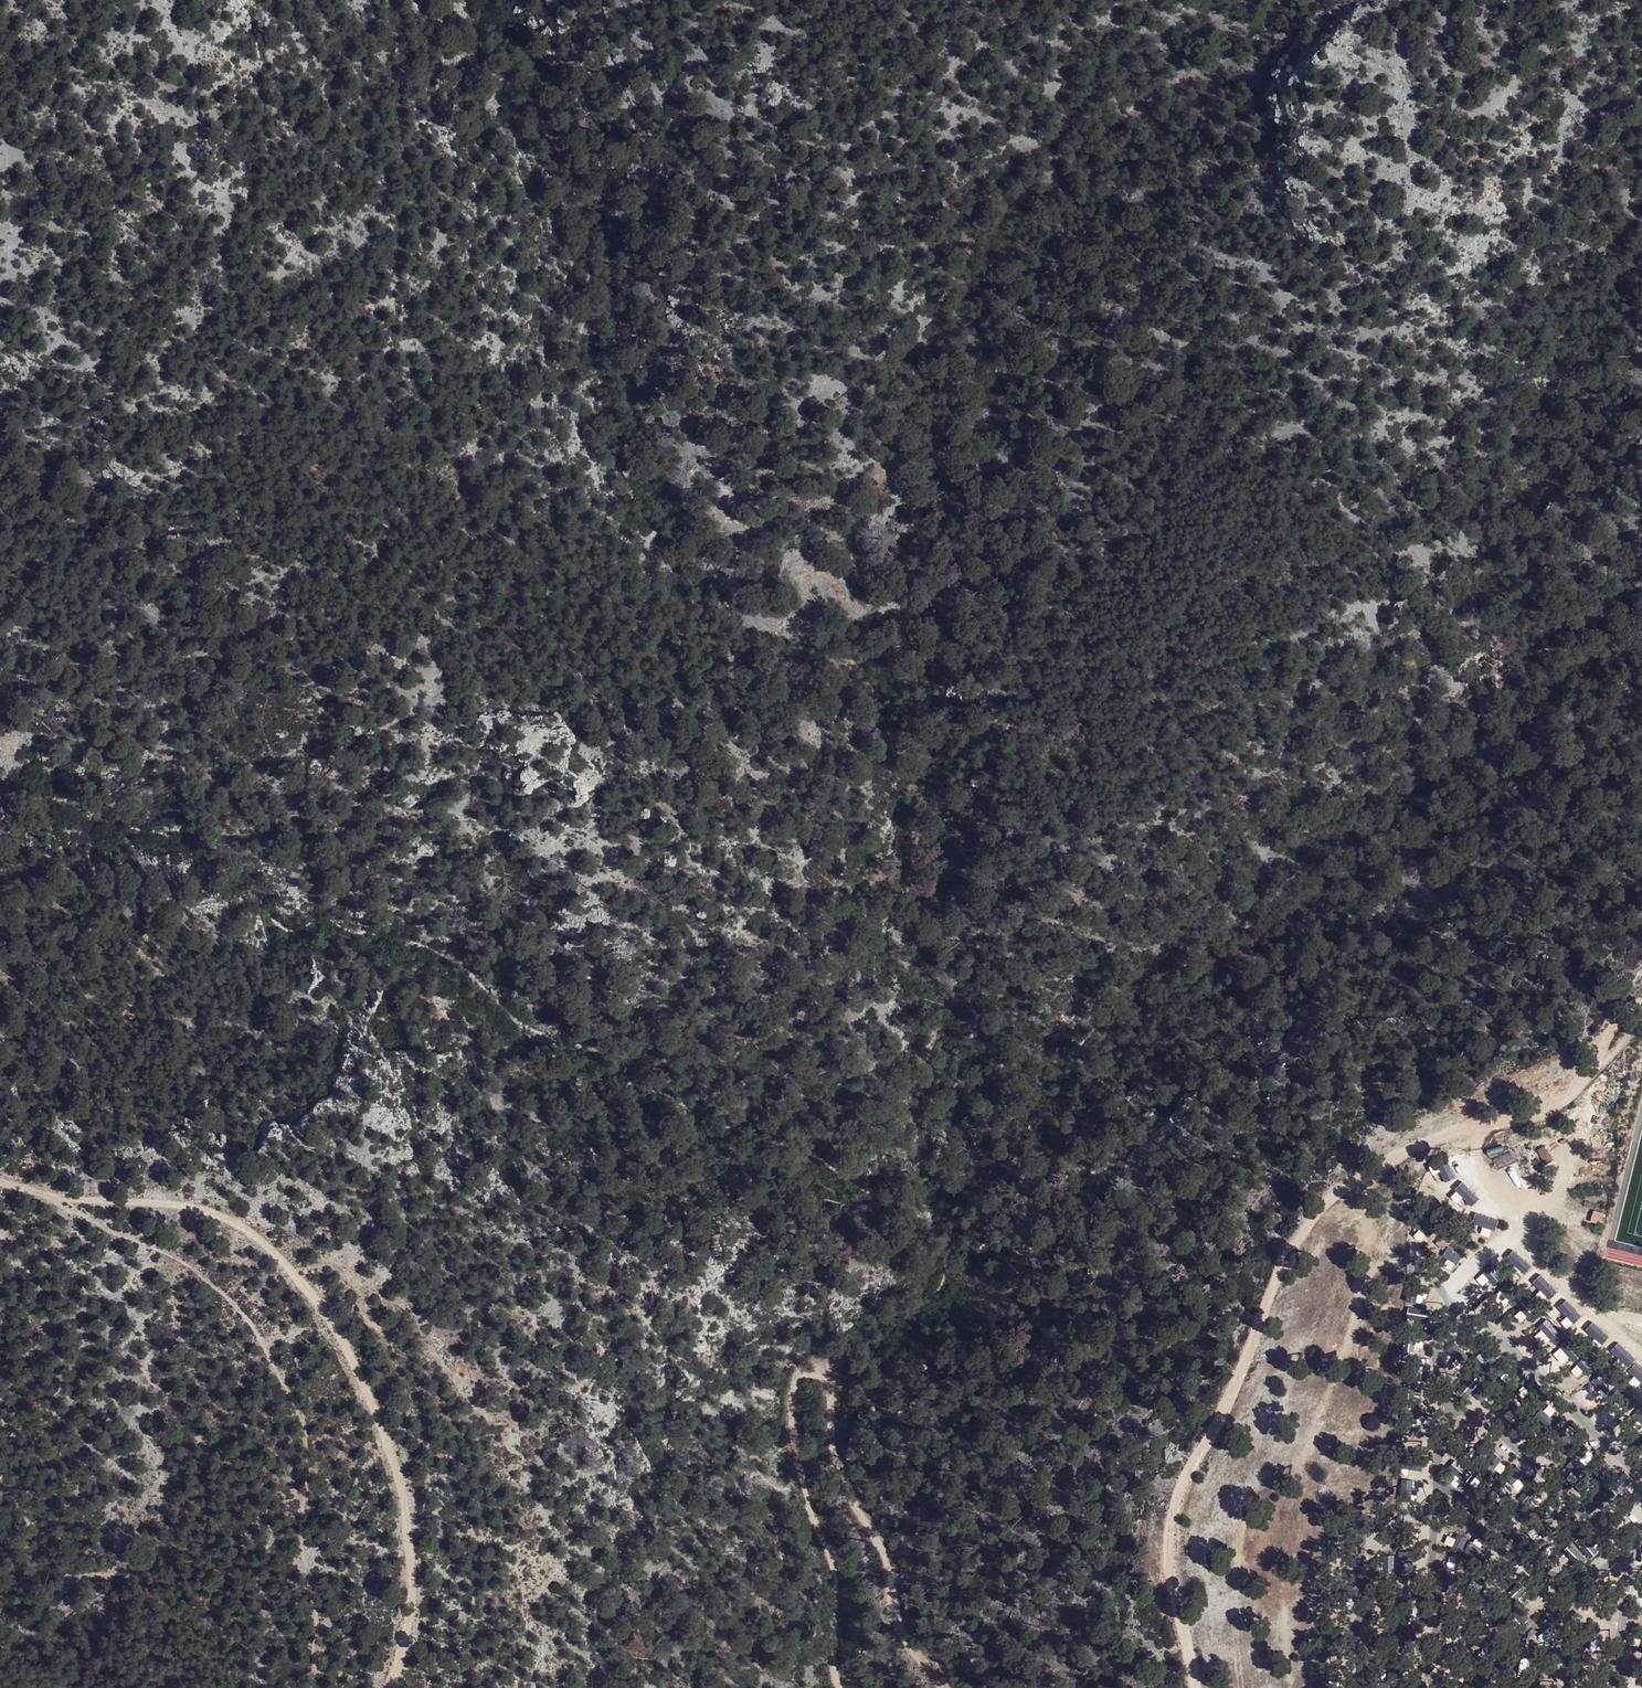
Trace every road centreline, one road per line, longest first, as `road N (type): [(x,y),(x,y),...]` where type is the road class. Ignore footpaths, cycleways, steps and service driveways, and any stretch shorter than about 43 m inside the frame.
road 1 (track): [(1641,1020),(1549,1109),(1406,1149),(1335,1194),(1282,1251),(1229,1403),(1174,1503),(1168,1567),(1196,1687)]
road 2 (track): [(0,1183),(47,1196),(212,1212),(272,1248),(329,1319),(402,1482),(410,1613),(387,1687)]
road 3 (track): [(848,1687),(834,1660),(833,1565),(810,1520),(791,1403),(798,1371),(838,1370),(851,1389),(850,1448),(868,1516),(907,1622),(940,1658),(952,1687)]

